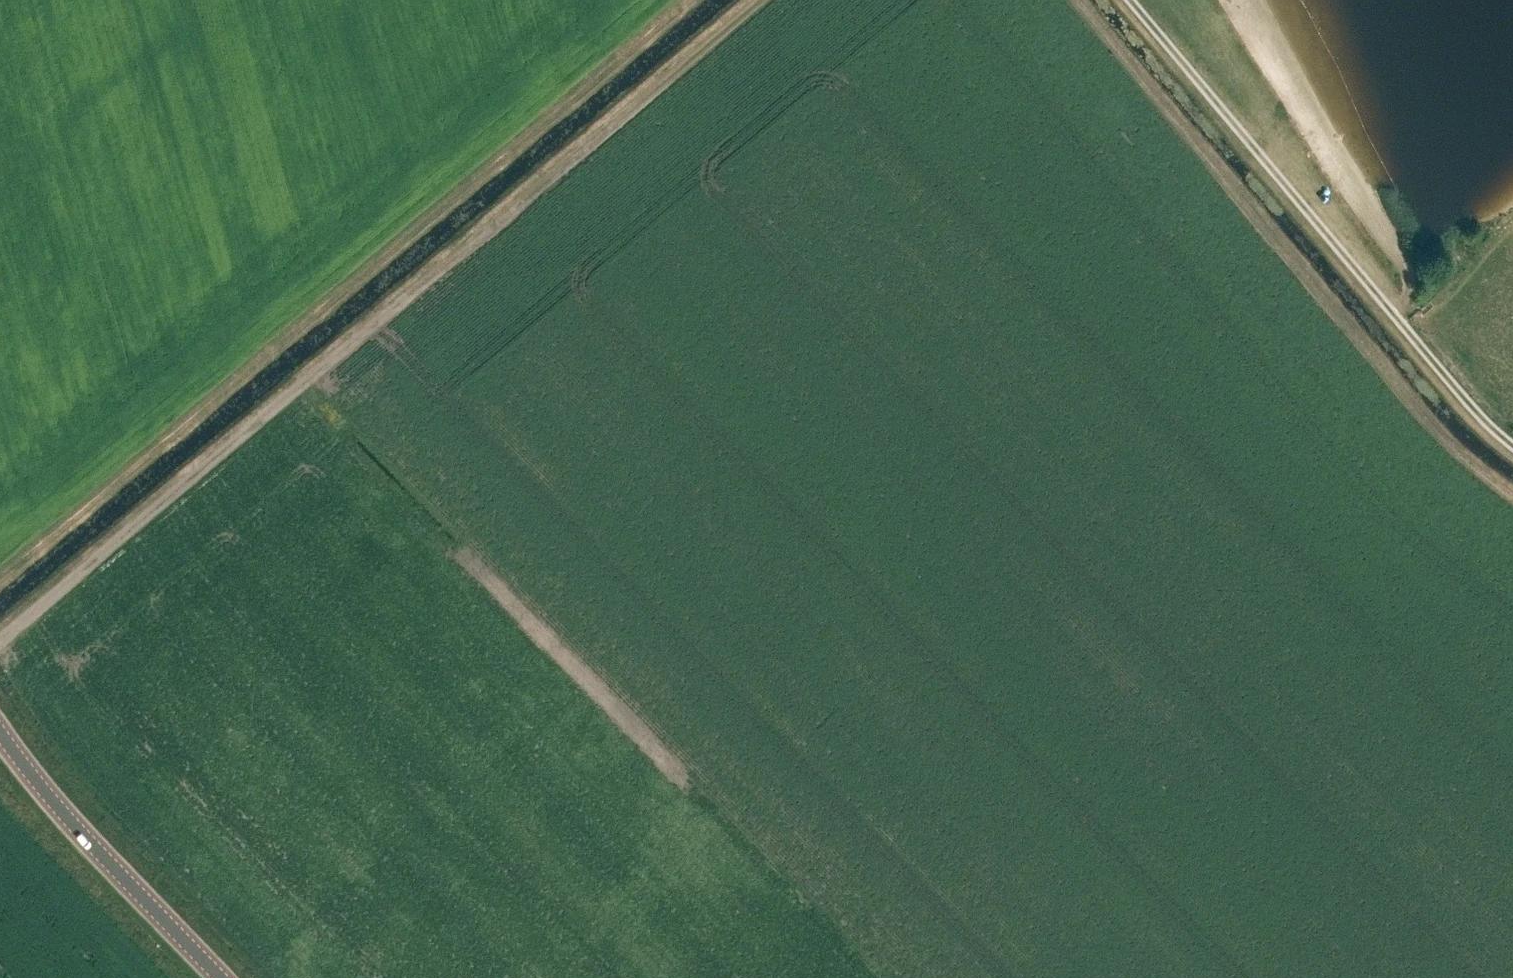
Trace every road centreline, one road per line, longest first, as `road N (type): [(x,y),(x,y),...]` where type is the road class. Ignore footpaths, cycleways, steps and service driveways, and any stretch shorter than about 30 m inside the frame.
road 1 (track): [(0,637),(758,0)]
road 2 (track): [(1130,0),(1457,390),(1512,446)]
road 3 (secondary): [(220,977),(62,814),(0,733)]

